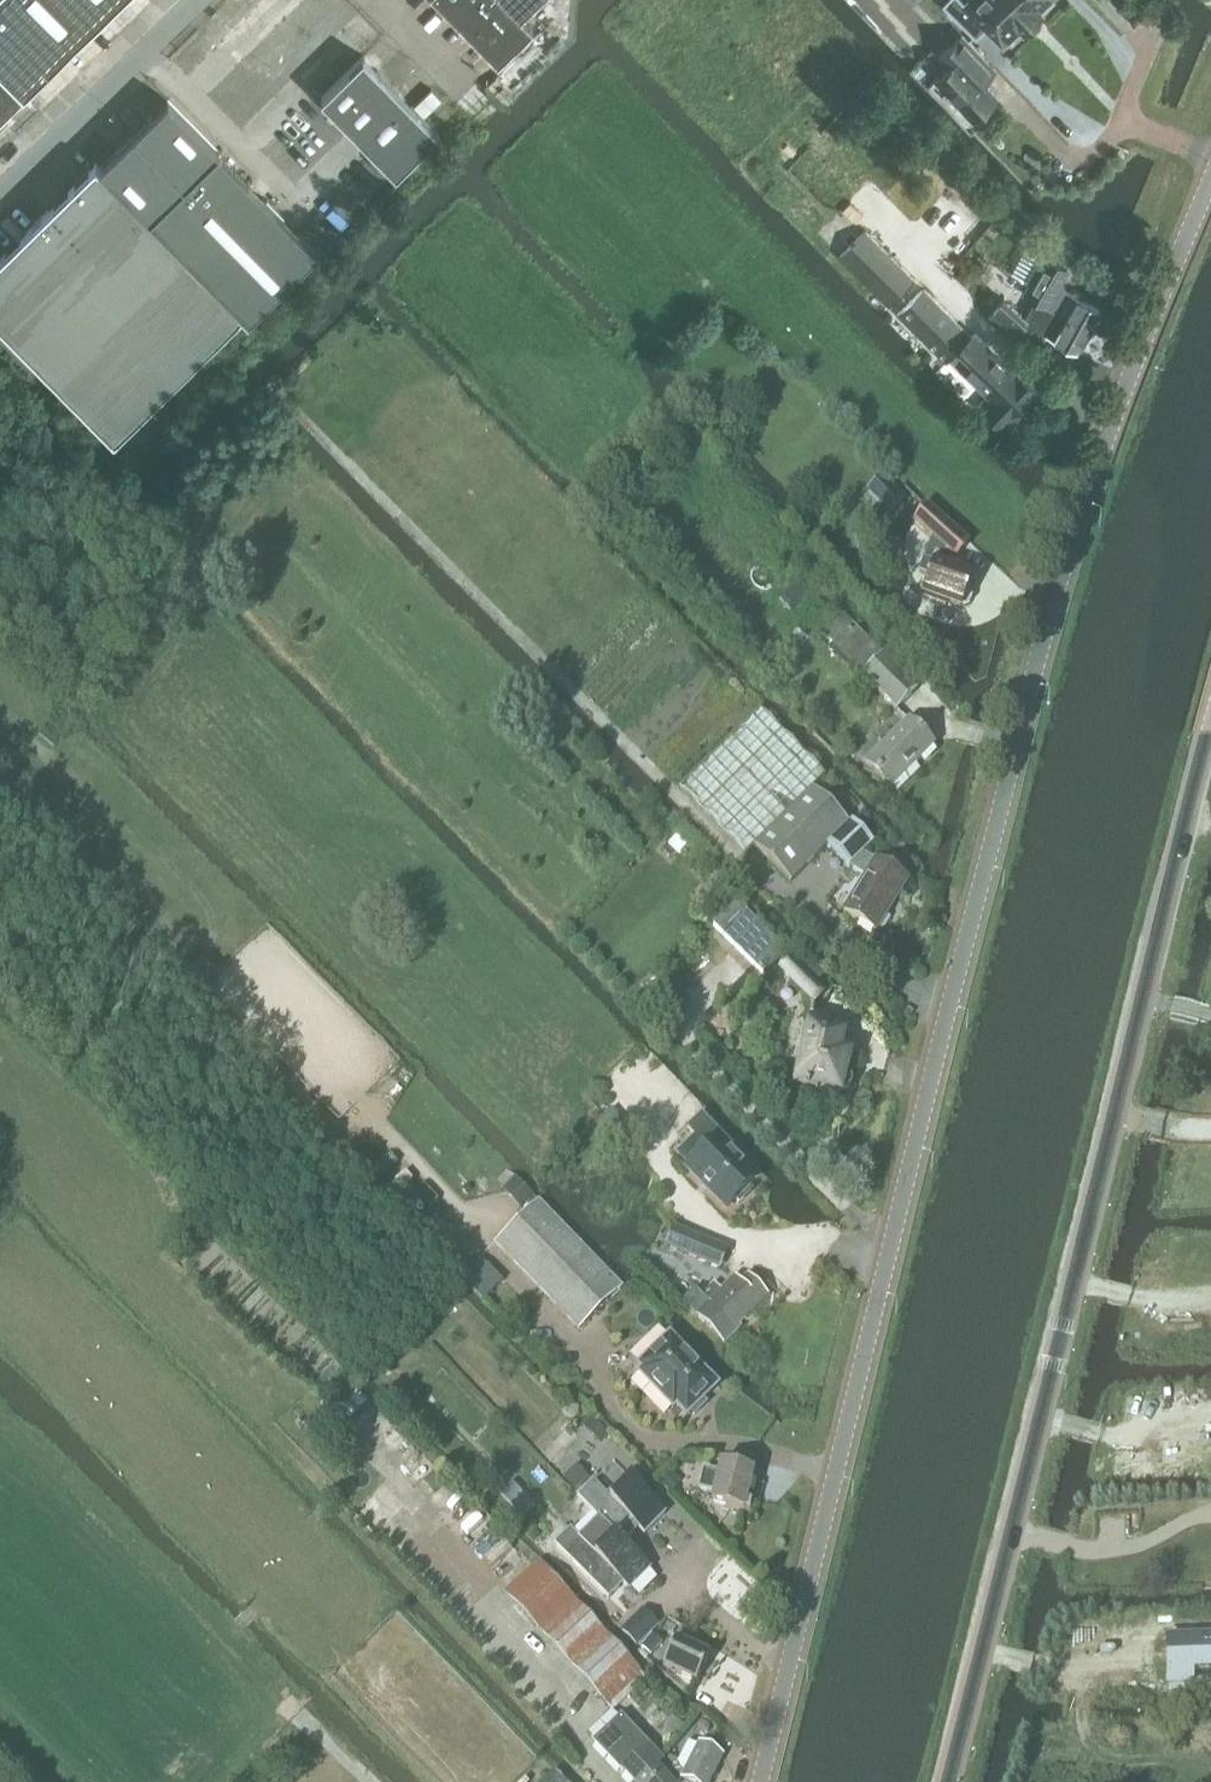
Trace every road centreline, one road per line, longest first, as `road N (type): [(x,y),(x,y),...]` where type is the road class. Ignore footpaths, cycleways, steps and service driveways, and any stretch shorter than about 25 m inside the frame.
road 1 (secondary): [(761,1781),(1033,669),(1094,475),(1210,176)]
road 2 (tertiary): [(952,1781),(1210,734)]
road 3 (unclassified): [(0,203),(197,0)]
road 4 (unclassified): [(461,89),(373,0)]

